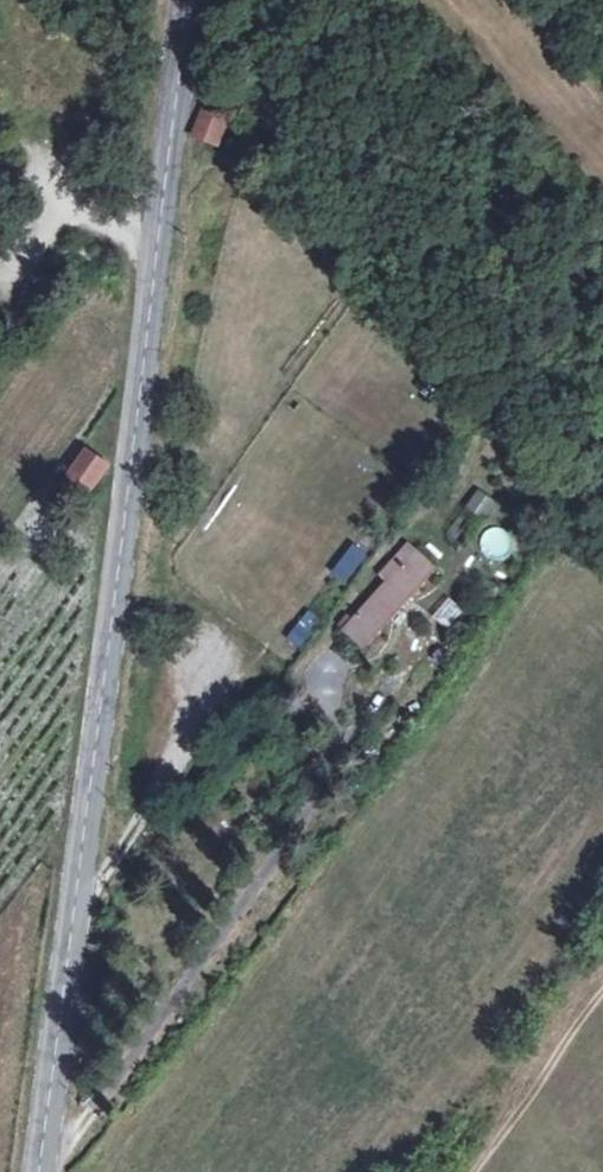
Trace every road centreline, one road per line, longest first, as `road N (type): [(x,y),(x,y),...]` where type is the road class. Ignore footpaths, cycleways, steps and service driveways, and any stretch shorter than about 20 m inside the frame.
road 1 (secondary): [(189,0),(39,1171)]
road 2 (track): [(238,652),(70,931)]
road 3 (track): [(0,182),(37,184),(161,222)]

